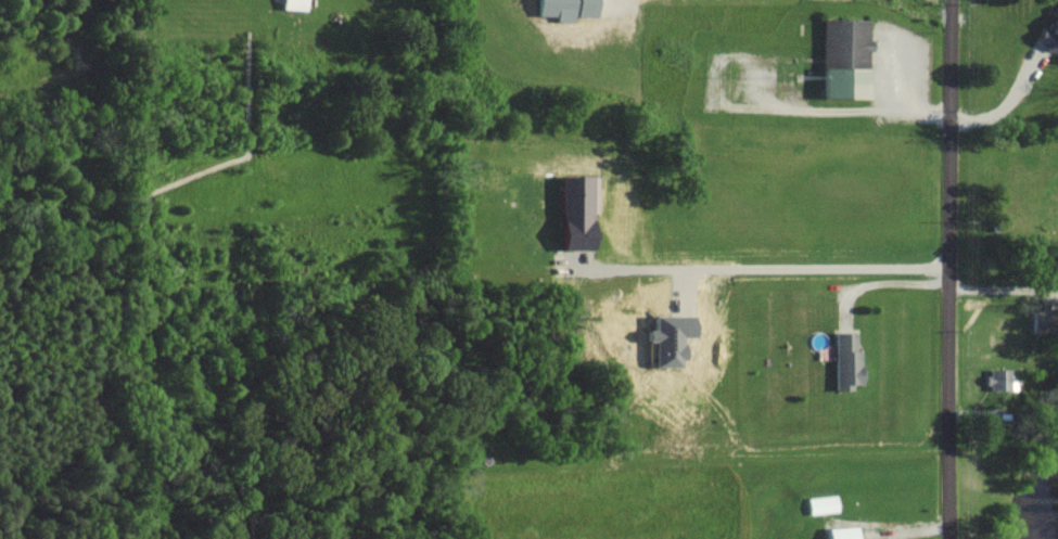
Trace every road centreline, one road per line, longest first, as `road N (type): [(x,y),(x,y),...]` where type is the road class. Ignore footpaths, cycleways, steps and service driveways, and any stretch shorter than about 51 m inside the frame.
road 1 (residential): [(951,538),(951,0)]

